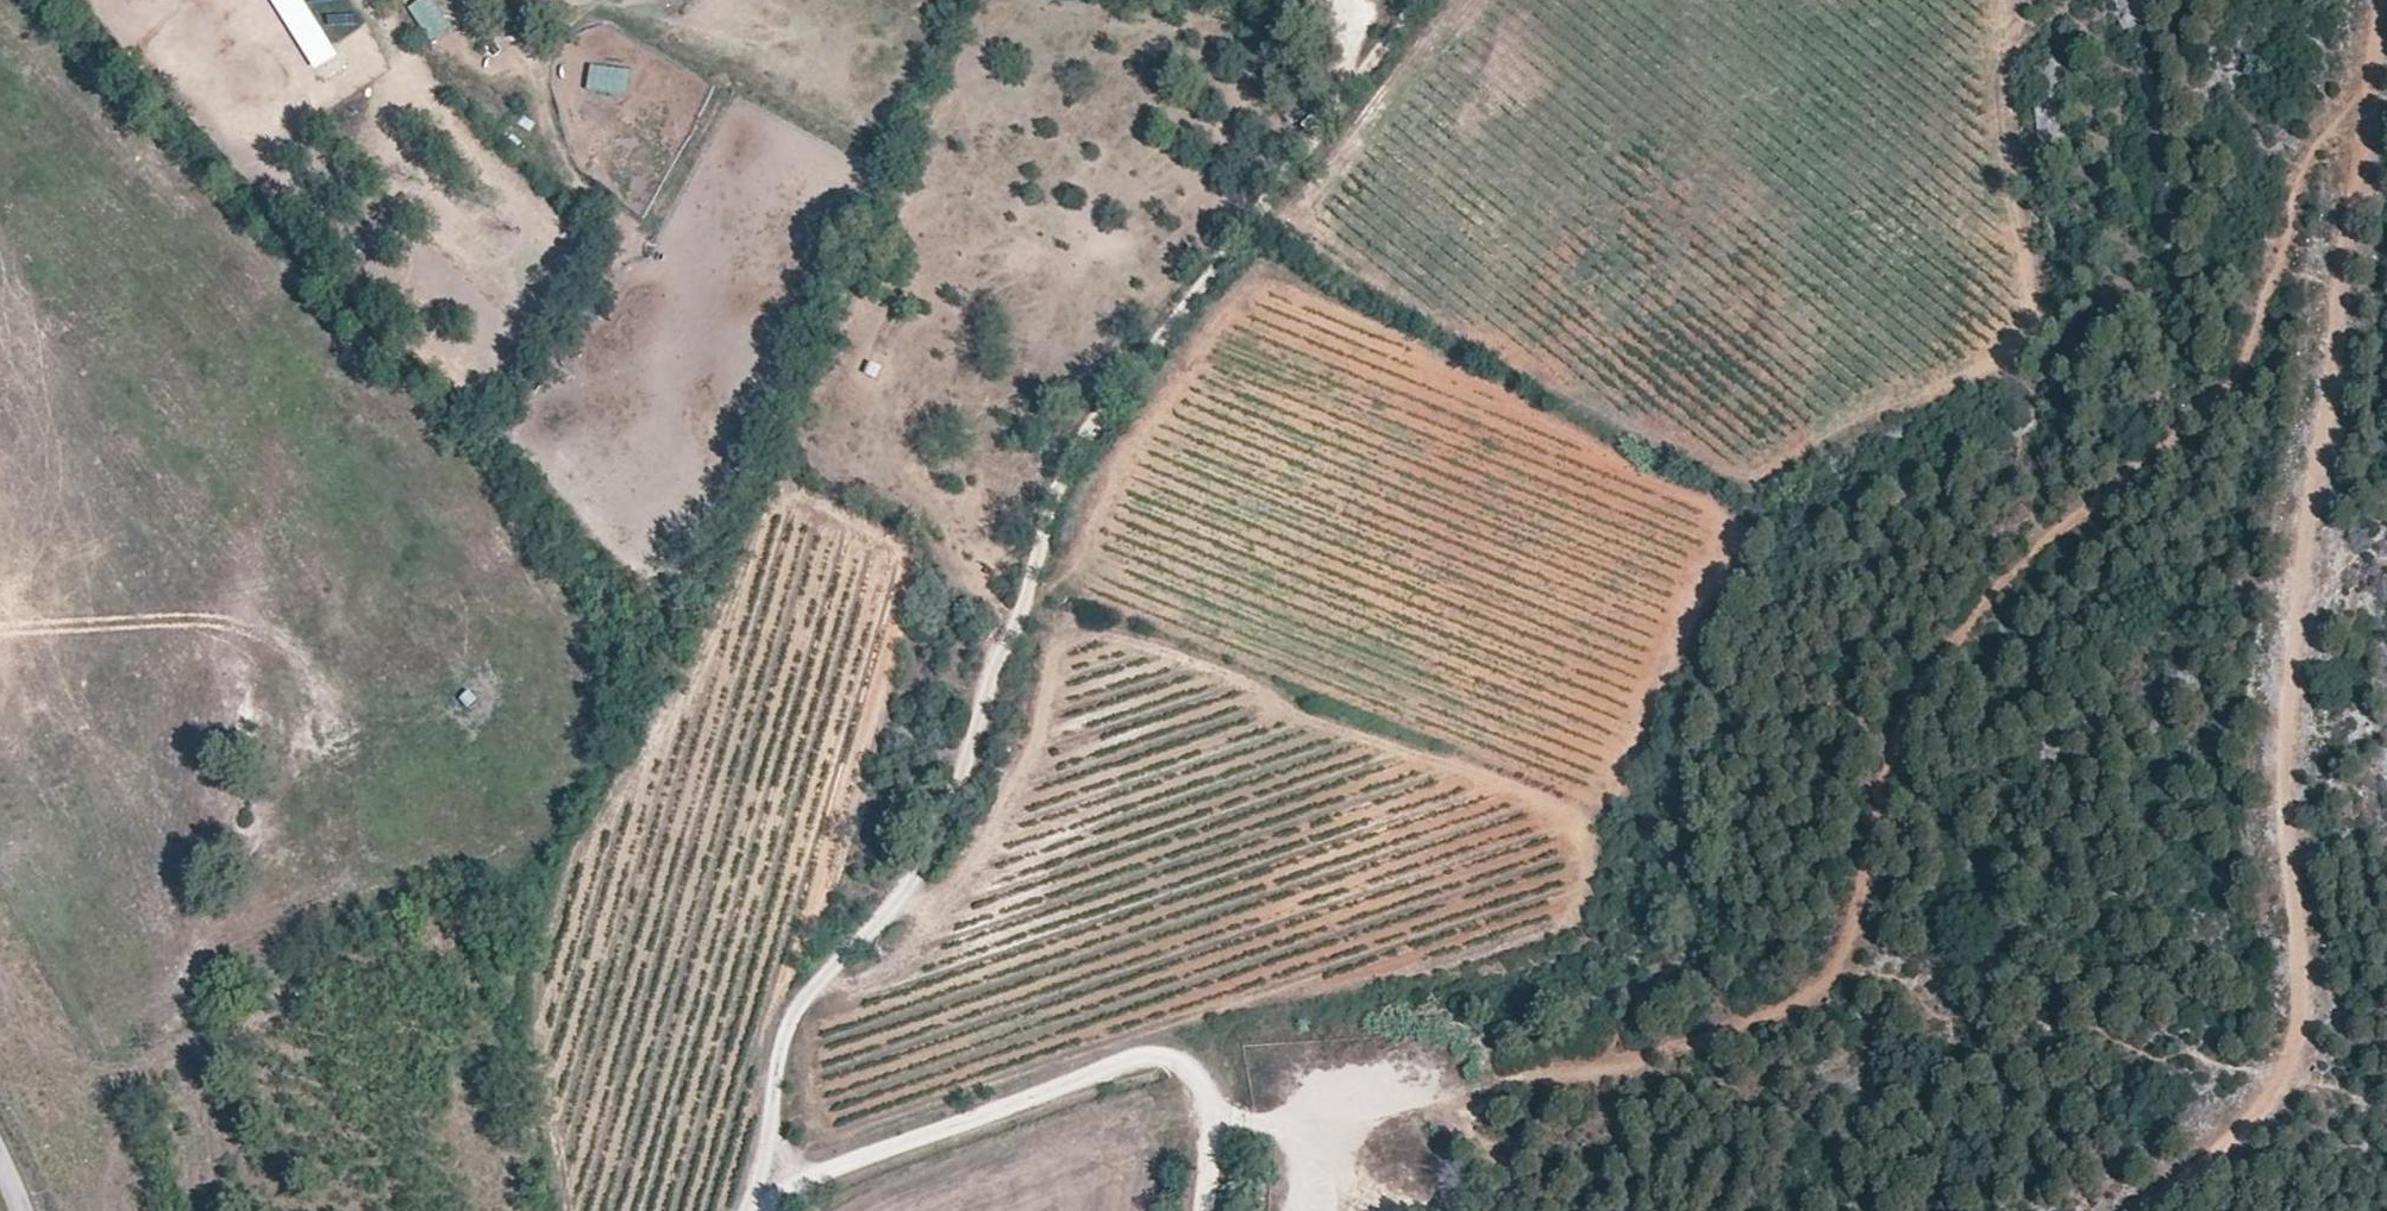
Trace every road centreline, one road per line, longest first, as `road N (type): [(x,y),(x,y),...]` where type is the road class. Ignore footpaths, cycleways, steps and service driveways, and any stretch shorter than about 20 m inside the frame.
road 1 (track): [(1427,0),(1099,415),(1015,616),(925,865),(793,1013),(750,1210)]
road 2 (track): [(2363,114),(2285,731),(2282,855),(2300,1017),(2283,1077),(2259,1117),(2149,1210)]
road 3 (track): [(1208,1113),(1183,1064),(1148,1056),(798,1183),(759,1210)]
road 4 (track): [(1208,1113),(1259,1119),(1444,1095)]

